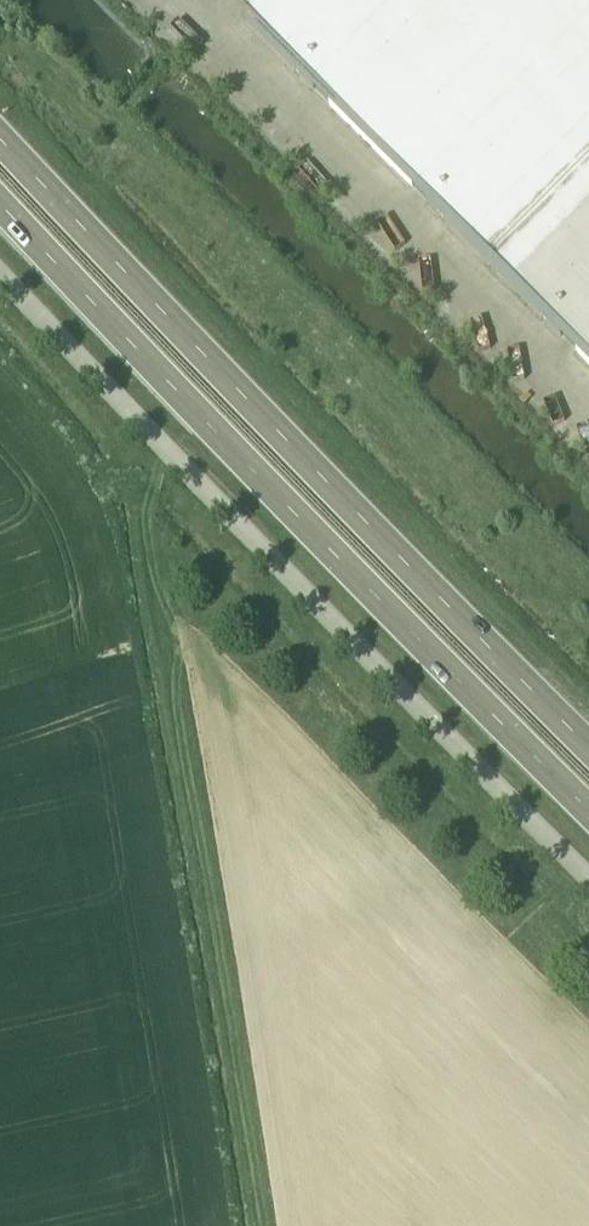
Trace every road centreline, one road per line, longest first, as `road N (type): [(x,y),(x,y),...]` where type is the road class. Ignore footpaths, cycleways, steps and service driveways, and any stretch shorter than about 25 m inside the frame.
road 1 (primary): [(588,747),(0,132)]
road 2 (primary): [(0,206),(588,810)]
road 3 (unclassified): [(588,877),(381,674),(0,279)]

